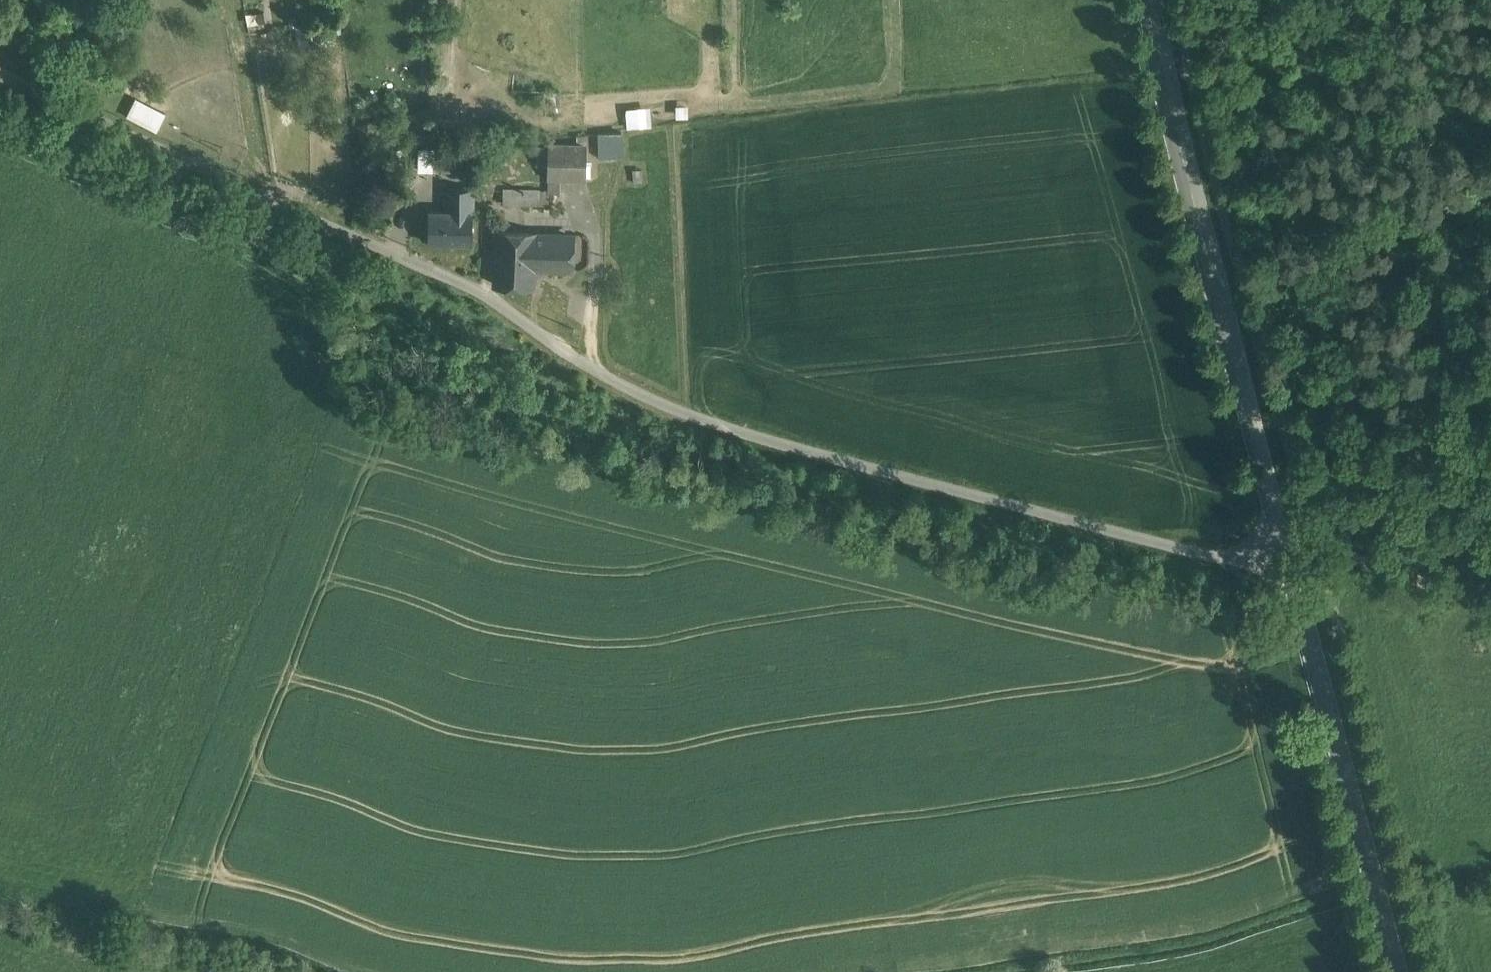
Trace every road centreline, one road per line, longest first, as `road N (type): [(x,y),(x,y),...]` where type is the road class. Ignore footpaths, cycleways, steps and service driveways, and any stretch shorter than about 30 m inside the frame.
road 1 (track): [(1320,547),(1214,552),(704,420),(608,371),(491,290),(0,75)]
road 2 (tertiary): [(1158,0),(1169,88),(1275,550),(1390,971)]
road 3 (track): [(1490,592),(1320,547)]
road 4 (track): [(601,367),(617,264),(603,228)]

